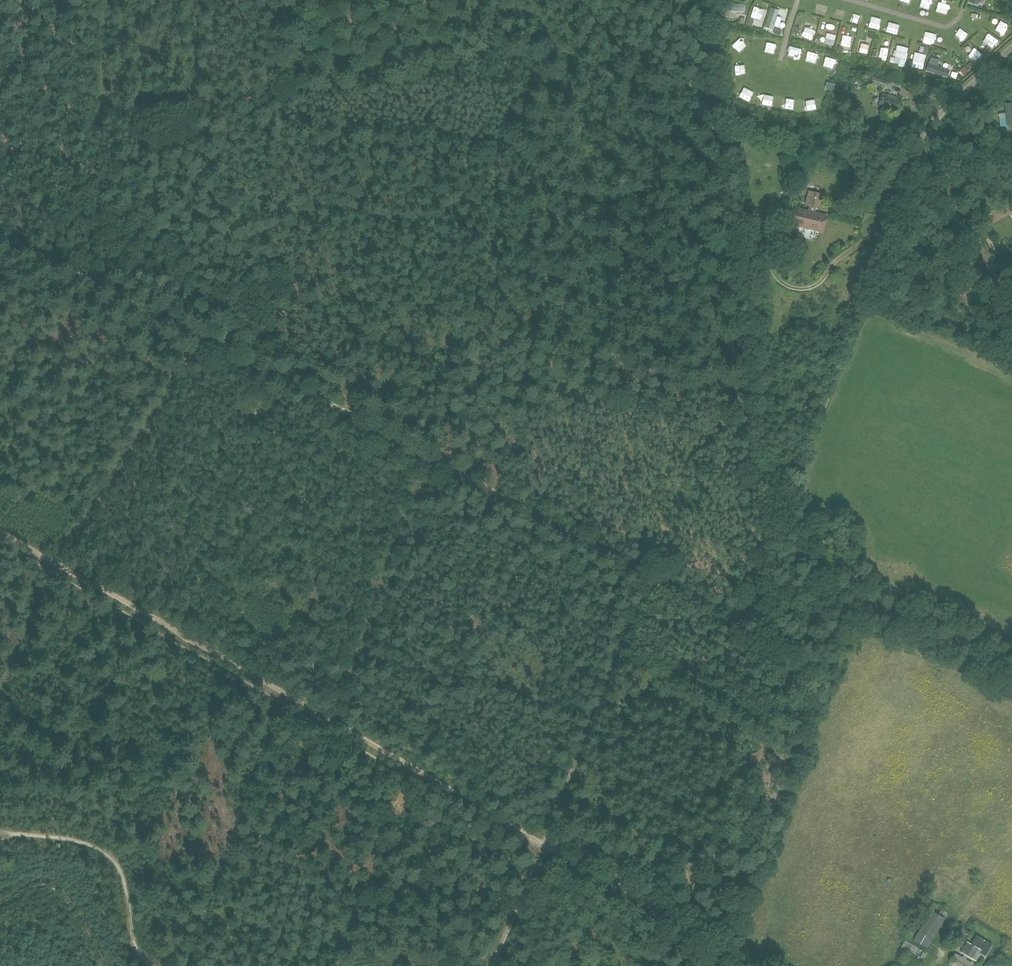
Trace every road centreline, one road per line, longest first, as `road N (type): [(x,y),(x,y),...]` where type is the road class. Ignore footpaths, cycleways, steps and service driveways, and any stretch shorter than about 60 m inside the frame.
road 1 (track): [(755,965),(0,531)]
road 2 (track): [(651,574),(0,231)]
road 3 (track): [(701,0),(761,552)]
road 4 (track): [(490,965),(651,574),(728,609),(745,609)]
road 5 (track): [(780,526),(865,309),(888,303),(890,272),(933,159),(934,122)]
road 6 (track): [(89,277),(106,0)]
road 7 (track): [(0,832),(102,843),(129,882),(141,946),(157,965)]
road 8 (track): [(222,0),(218,100),(99,111)]
road 9 (track): [(1011,315),(933,159)]

